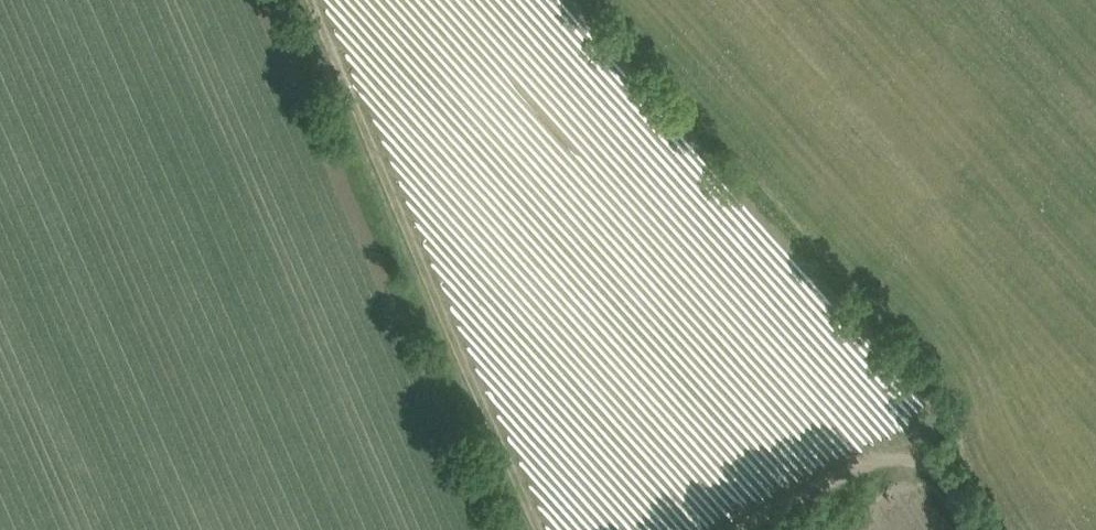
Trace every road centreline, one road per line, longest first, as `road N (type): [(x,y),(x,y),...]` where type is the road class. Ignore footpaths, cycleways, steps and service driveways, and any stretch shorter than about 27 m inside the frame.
road 1 (track): [(521,529),(304,0)]
road 2 (track): [(971,529),(952,499),(902,485),(813,529)]

